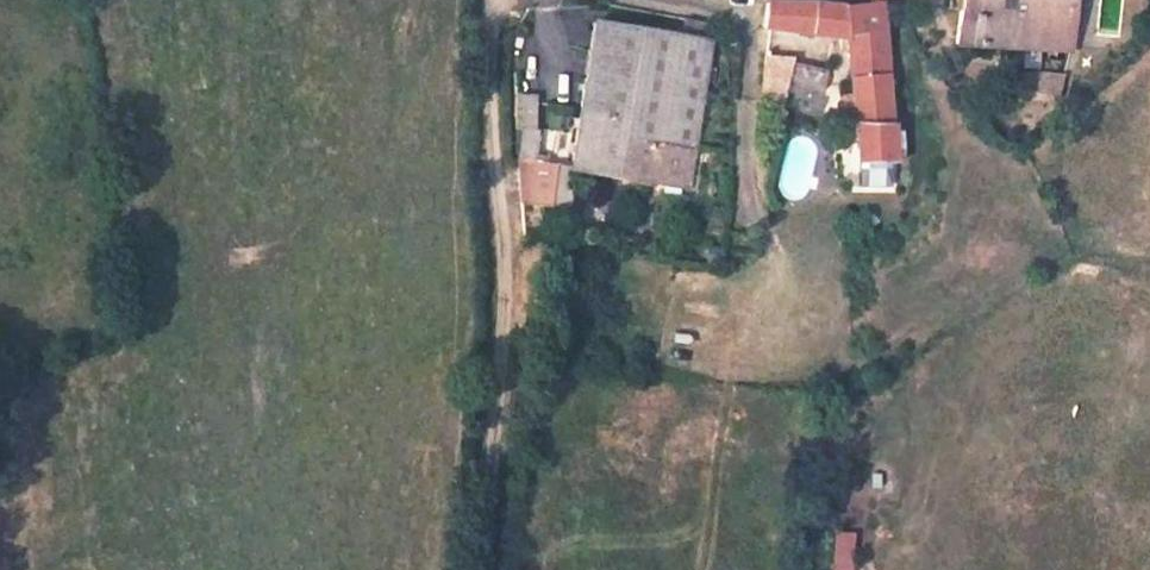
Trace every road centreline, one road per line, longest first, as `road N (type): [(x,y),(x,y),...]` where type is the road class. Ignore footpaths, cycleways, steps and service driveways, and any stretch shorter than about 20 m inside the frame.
road 1 (track): [(501,272),(505,326),(481,569)]
road 2 (unclassified): [(496,0),(490,162),(501,272)]

